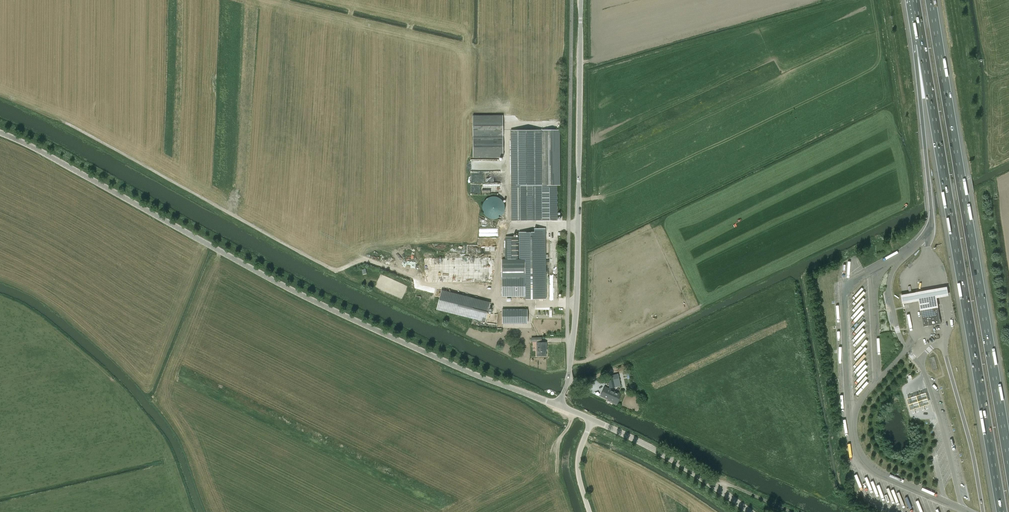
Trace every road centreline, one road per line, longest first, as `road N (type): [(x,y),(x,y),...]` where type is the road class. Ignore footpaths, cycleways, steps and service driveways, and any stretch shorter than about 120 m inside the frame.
road 1 (track): [(577,304),(499,304),(499,318),(476,334),(296,251),(0,93)]
road 2 (tertiary): [(558,405),(343,316),(0,134)]
road 3 (motorway): [(922,45),(1002,511)]
road 4 (motorway): [(1008,459),(931,0)]
road 5 (unclassified): [(563,394),(577,304),(581,0)]
road 6 (tertiary): [(749,511),(592,419)]
road 7 (motorway): [(922,45),(929,180)]

